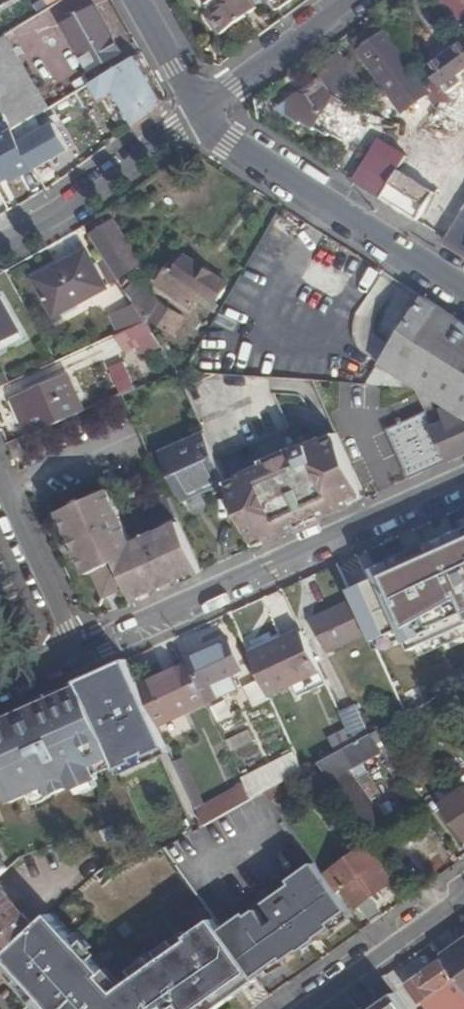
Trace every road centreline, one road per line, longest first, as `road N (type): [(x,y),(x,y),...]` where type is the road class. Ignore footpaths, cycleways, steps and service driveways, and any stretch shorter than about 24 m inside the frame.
road 1 (tertiary): [(463,480),(75,655)]
road 2 (residential): [(203,110),(229,139),(463,292)]
road 3 (residential): [(0,247),(203,110)]
road 4 (residential): [(301,1008),(463,890)]
road 5 (residential): [(0,483),(75,655)]
road 6 (residential): [(203,110),(354,0)]
road 7 (residential): [(134,0),(203,110)]

